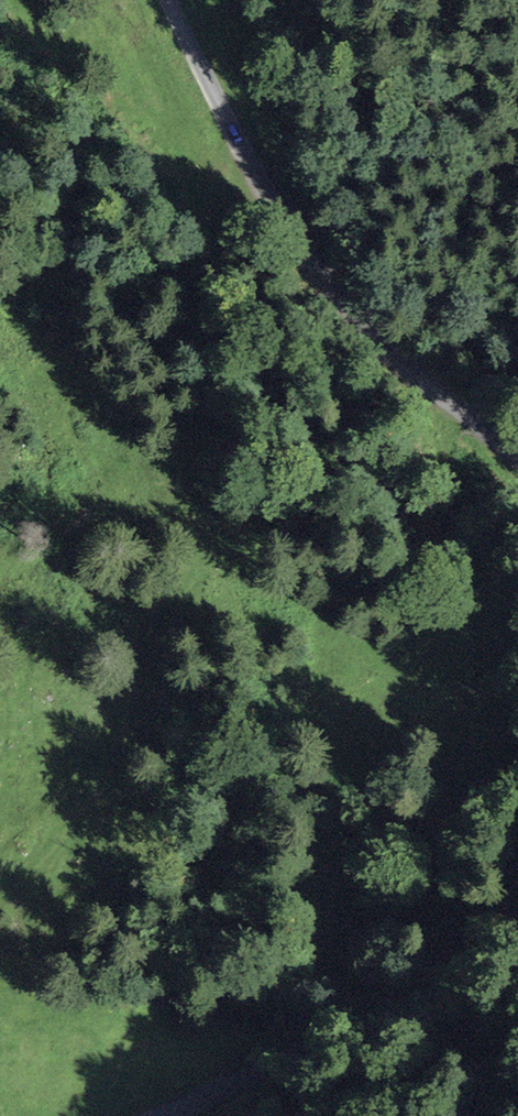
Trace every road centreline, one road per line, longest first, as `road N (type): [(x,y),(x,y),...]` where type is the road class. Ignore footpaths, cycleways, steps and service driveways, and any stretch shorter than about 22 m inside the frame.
road 1 (track): [(0,894),(126,730),(209,487),(222,435),(213,187),(233,131),(249,0)]
road 2 (unclassified): [(517,453),(413,372),(329,288),(252,172),(169,0)]
road 3 (unclassified): [(181,1115),(458,1009),(517,950)]

